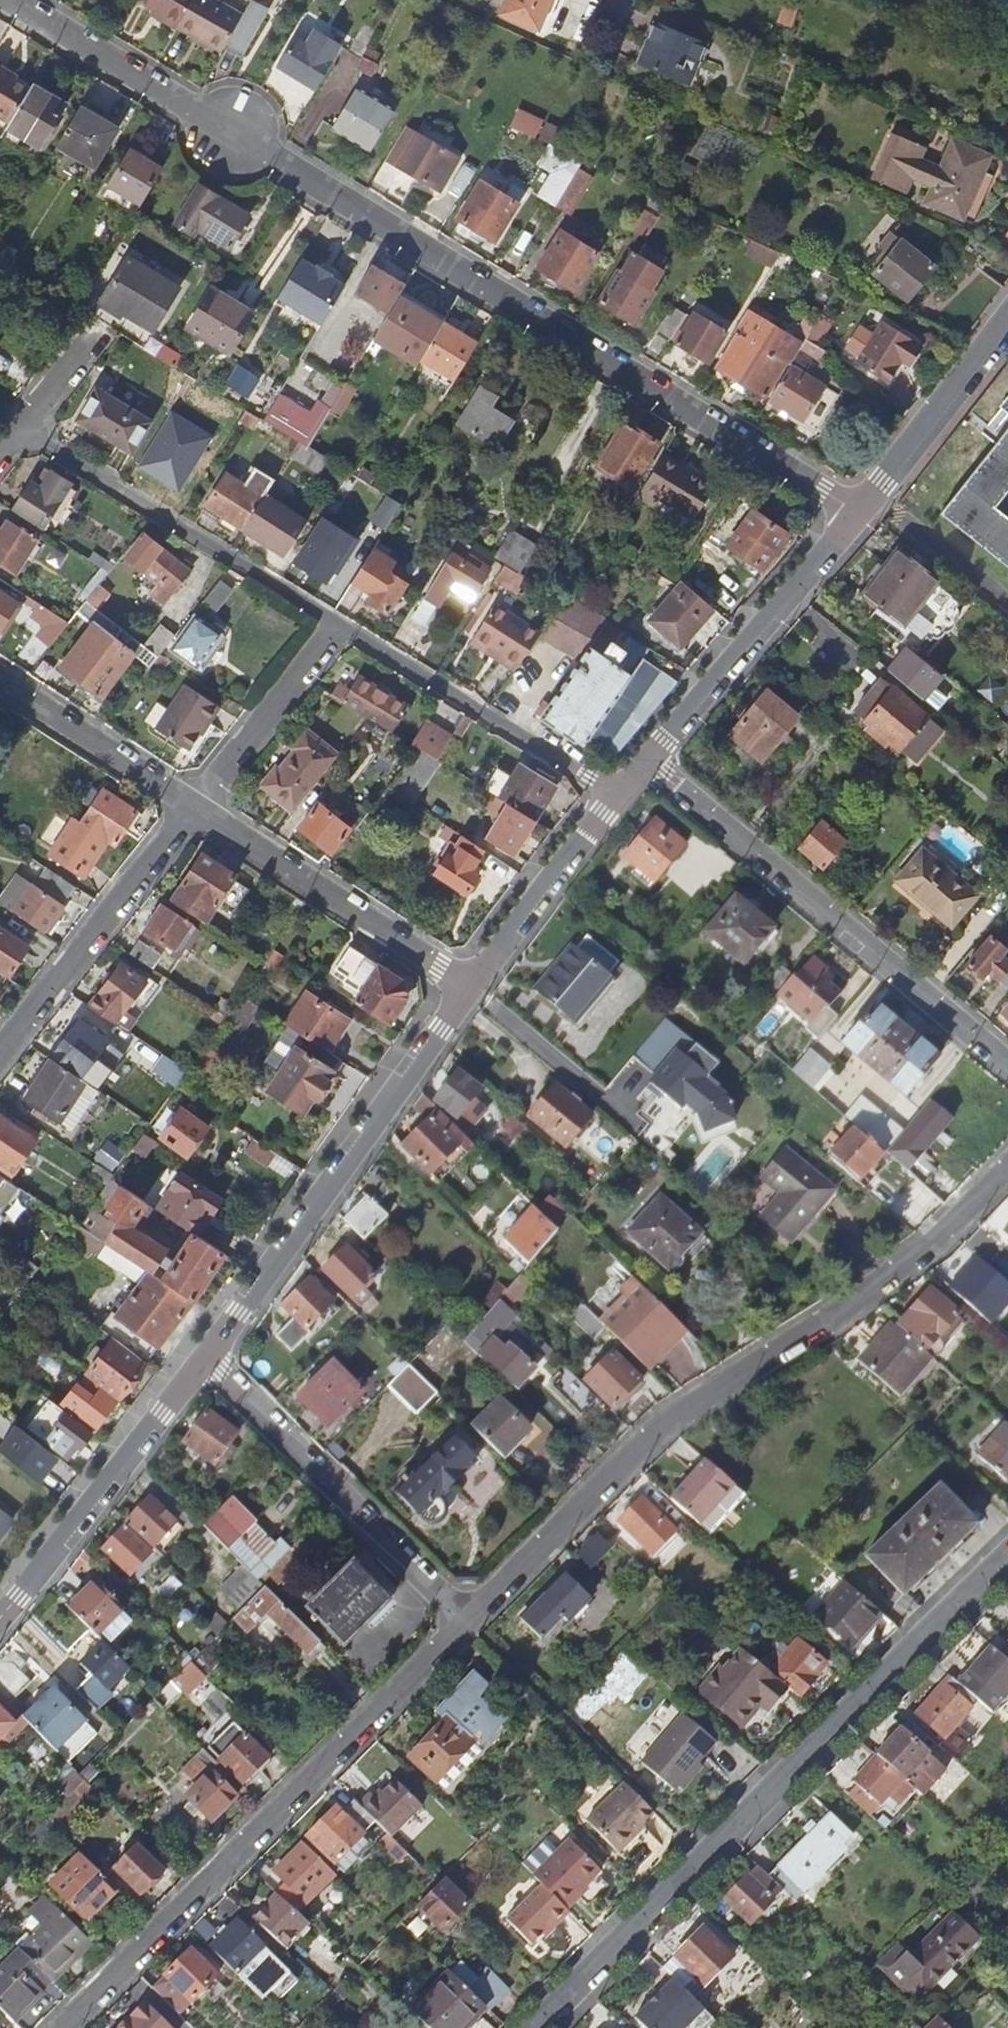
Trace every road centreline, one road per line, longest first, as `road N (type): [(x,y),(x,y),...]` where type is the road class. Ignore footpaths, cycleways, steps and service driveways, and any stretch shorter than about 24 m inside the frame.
road 1 (residential): [(9,0),(857,512)]
road 2 (residential): [(466,1621),(666,1422),(879,1282),(1007,1167)]
road 3 (tertiary): [(1007,1558),(534,2027)]
road 4 (residential): [(62,2027),(466,1621)]
road 5 (residential): [(643,762),(1007,1064)]
road 6 (residential): [(208,1358),(465,983)]
road 7 (residential): [(334,624),(20,429)]
road 8 (unclassified): [(208,1358),(466,1621)]
road 9 (residential): [(0,1617),(208,1358)]
road 10 (residential): [(643,762),(857,512)]
road 11 (residential): [(614,795),(334,624)]
road 12 (unclassified): [(194,807),(465,983)]
road 13 (residential): [(0,1053),(194,807)]
road 14 (residential): [(857,512),(1007,319)]
road 15 (residential): [(465,983),(614,795)]
road 16 (unclassified): [(0,681),(194,807)]
road 17 (residential): [(194,807),(334,624)]
road 18 (residential): [(20,429),(97,329)]

